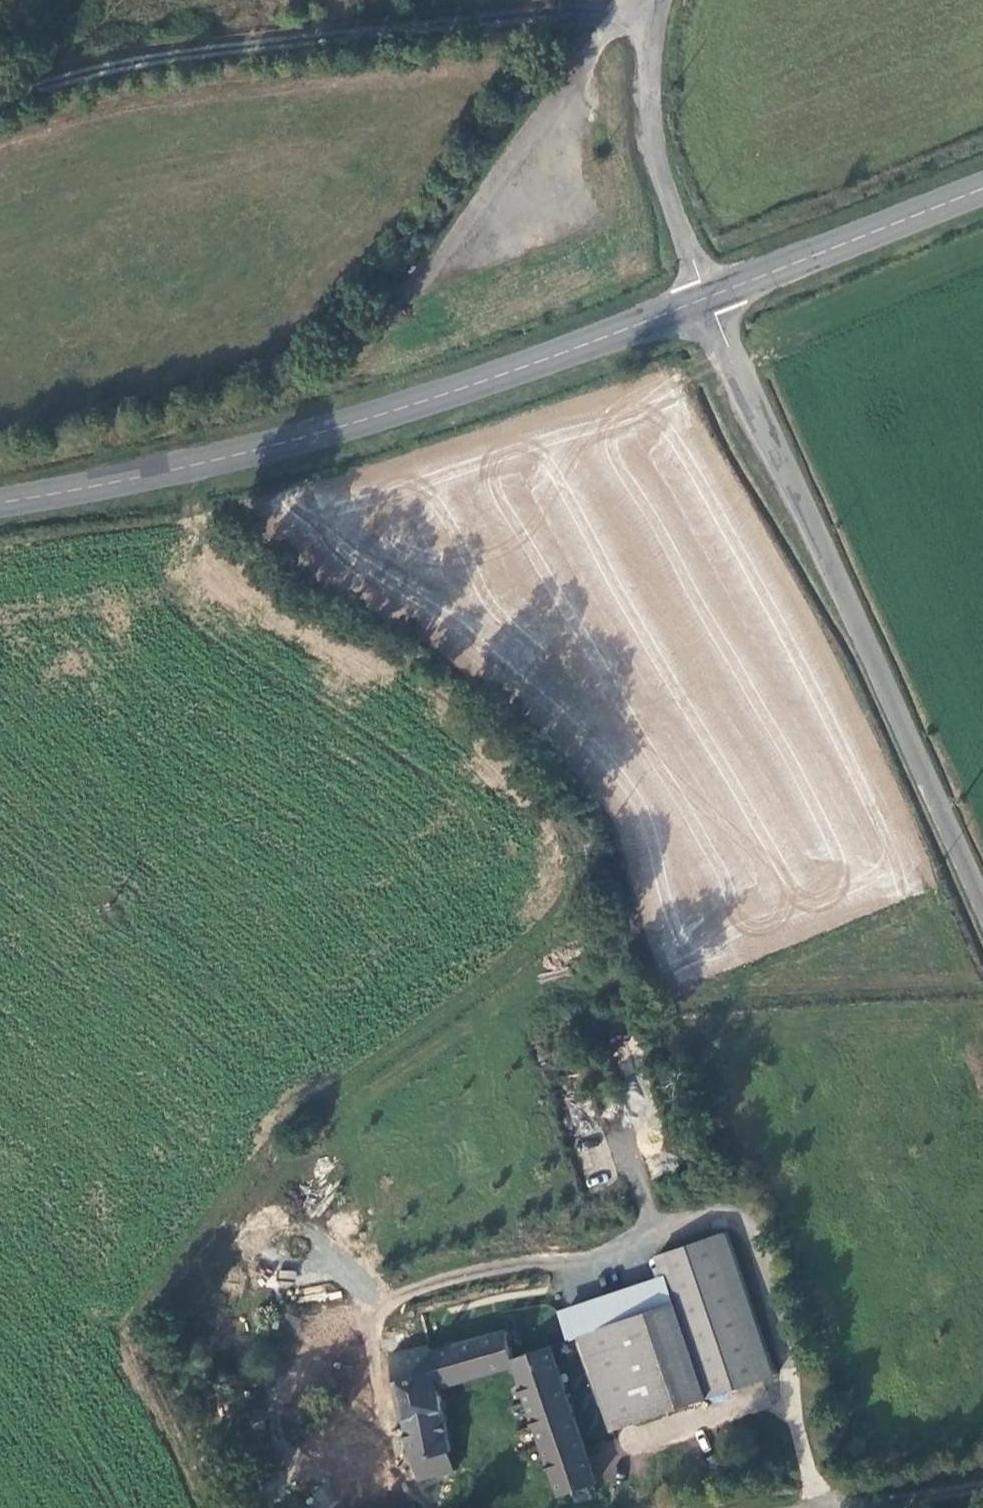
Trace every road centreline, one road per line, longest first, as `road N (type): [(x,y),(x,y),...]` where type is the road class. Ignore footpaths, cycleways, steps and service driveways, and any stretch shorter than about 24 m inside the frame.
road 1 (secondary): [(0,502),(248,451),(431,398),(708,299)]
road 2 (unclassified): [(982,916),(708,299)]
road 3 (residential): [(660,0),(651,77),(657,130),(692,273),(708,299)]
road 4 (secondary): [(708,299),(982,190)]

